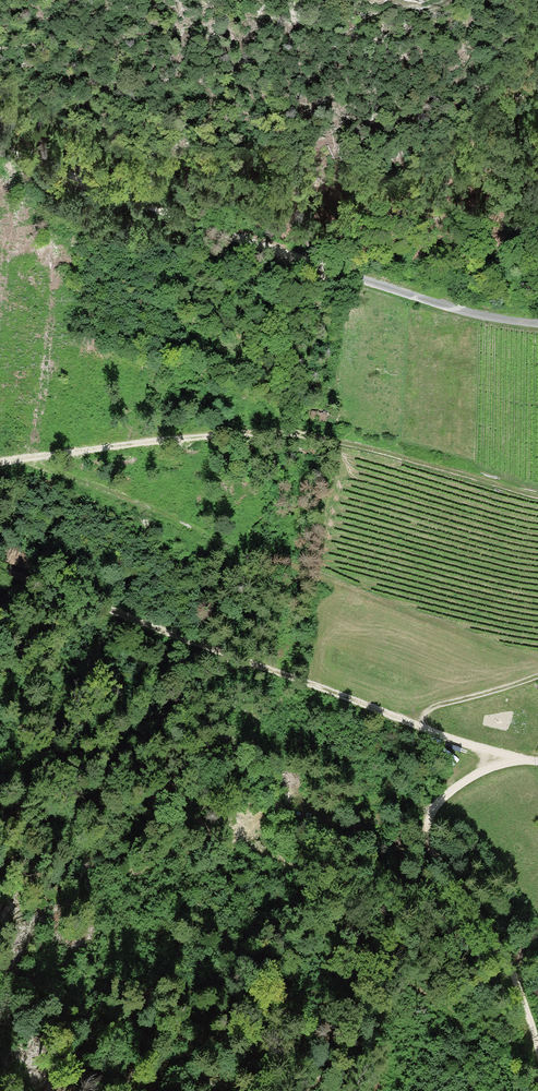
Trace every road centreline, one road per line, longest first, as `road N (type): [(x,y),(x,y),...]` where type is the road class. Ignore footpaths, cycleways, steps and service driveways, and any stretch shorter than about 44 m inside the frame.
road 1 (track): [(537,324),(382,289),(0,154)]
road 2 (track): [(516,758),(0,570)]
road 3 (track): [(0,462),(290,435),(453,469),(537,497)]
road 4 (track): [(537,1052),(513,968),(440,868),(428,837),(436,802),(516,758)]
road 5 (track): [(23,458),(330,581)]
road 6 (track): [(412,725),(424,713),(537,675)]
road 7 (track): [(453,631),(330,581)]

